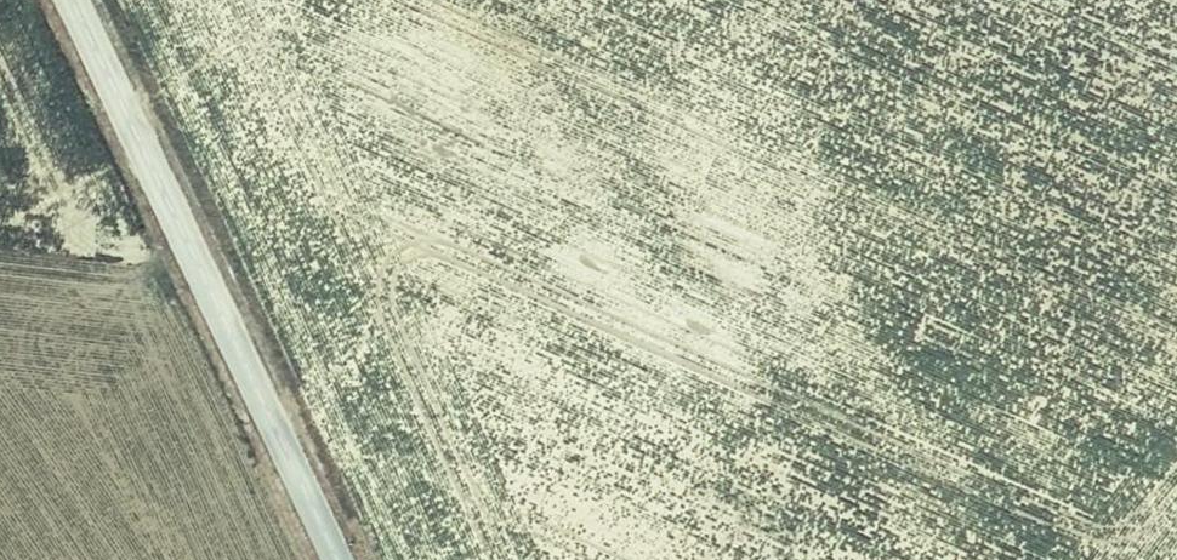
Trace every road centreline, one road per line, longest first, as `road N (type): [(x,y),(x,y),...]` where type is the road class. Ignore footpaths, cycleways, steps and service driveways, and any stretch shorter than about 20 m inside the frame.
road 1 (tertiary): [(338,559),(71,0)]

